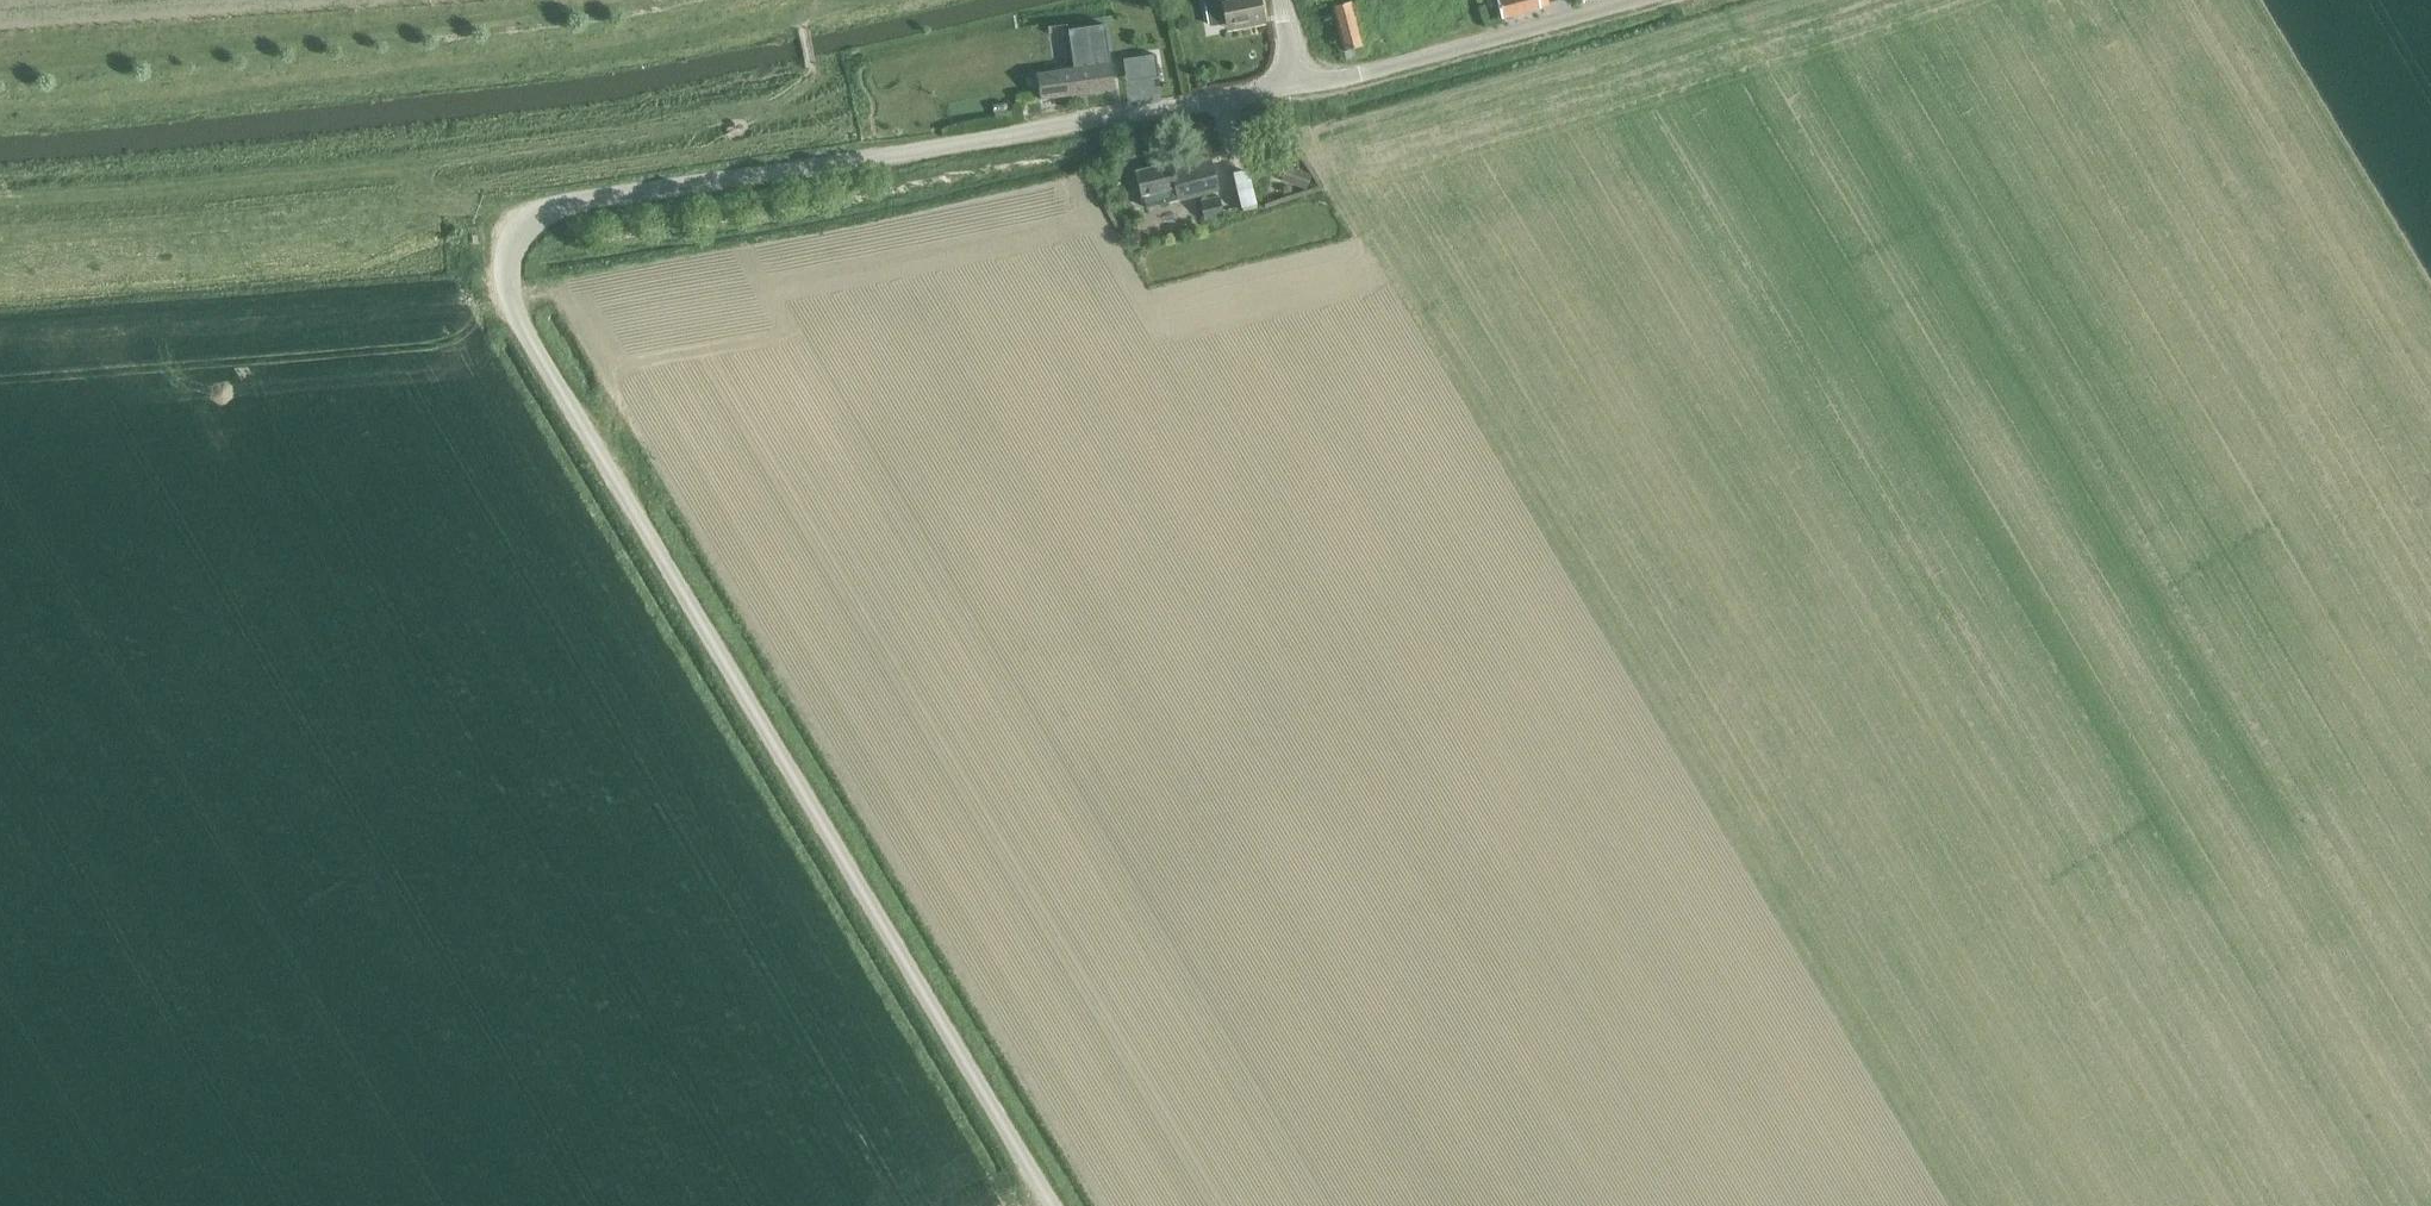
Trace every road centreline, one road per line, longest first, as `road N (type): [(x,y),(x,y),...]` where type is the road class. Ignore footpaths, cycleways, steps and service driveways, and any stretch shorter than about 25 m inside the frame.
road 1 (unclassified): [(1049,1205),(522,326),(506,291),(507,247),(529,217),(570,202),(1293,86)]
road 2 (unclassified): [(1293,86),(1440,59),(1634,0)]

